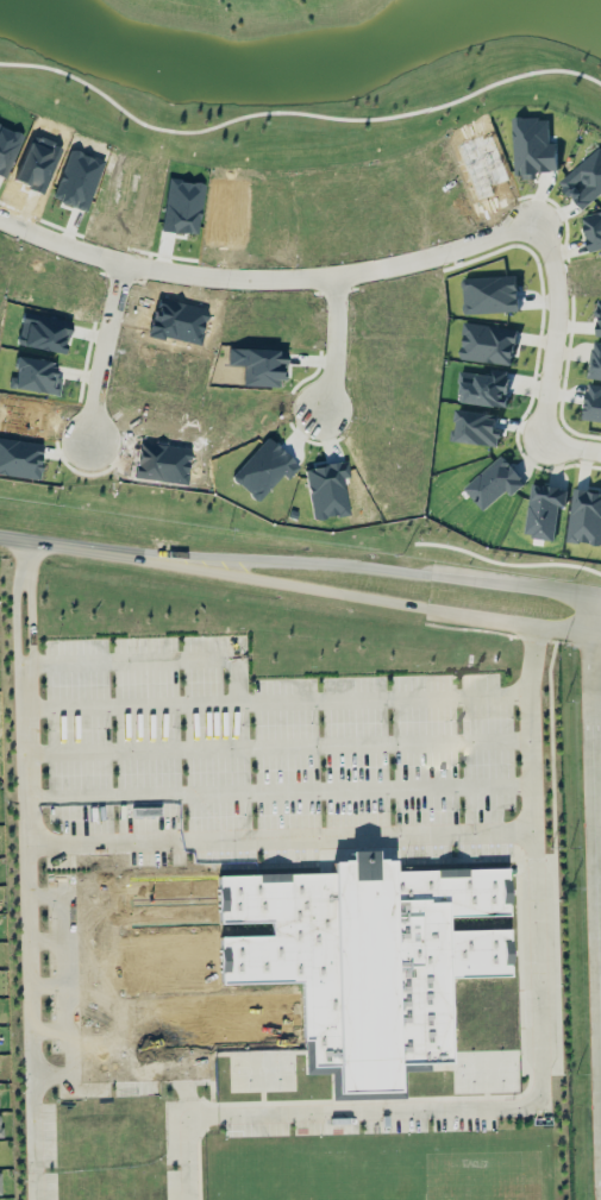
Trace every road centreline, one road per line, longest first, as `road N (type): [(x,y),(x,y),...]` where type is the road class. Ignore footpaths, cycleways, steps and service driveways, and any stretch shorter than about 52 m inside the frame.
road 1 (residential): [(0,219),(126,264),(305,277),(397,264),(522,230),(551,256),(558,322)]
road 2 (secondary): [(600,596),(333,563),(158,559)]
road 3 (secondary): [(158,559),(528,624)]
road 4 (residential): [(88,440),(126,264)]
road 5 (secondary): [(0,537),(158,559)]
road 6 (residential): [(339,272),(331,414)]

